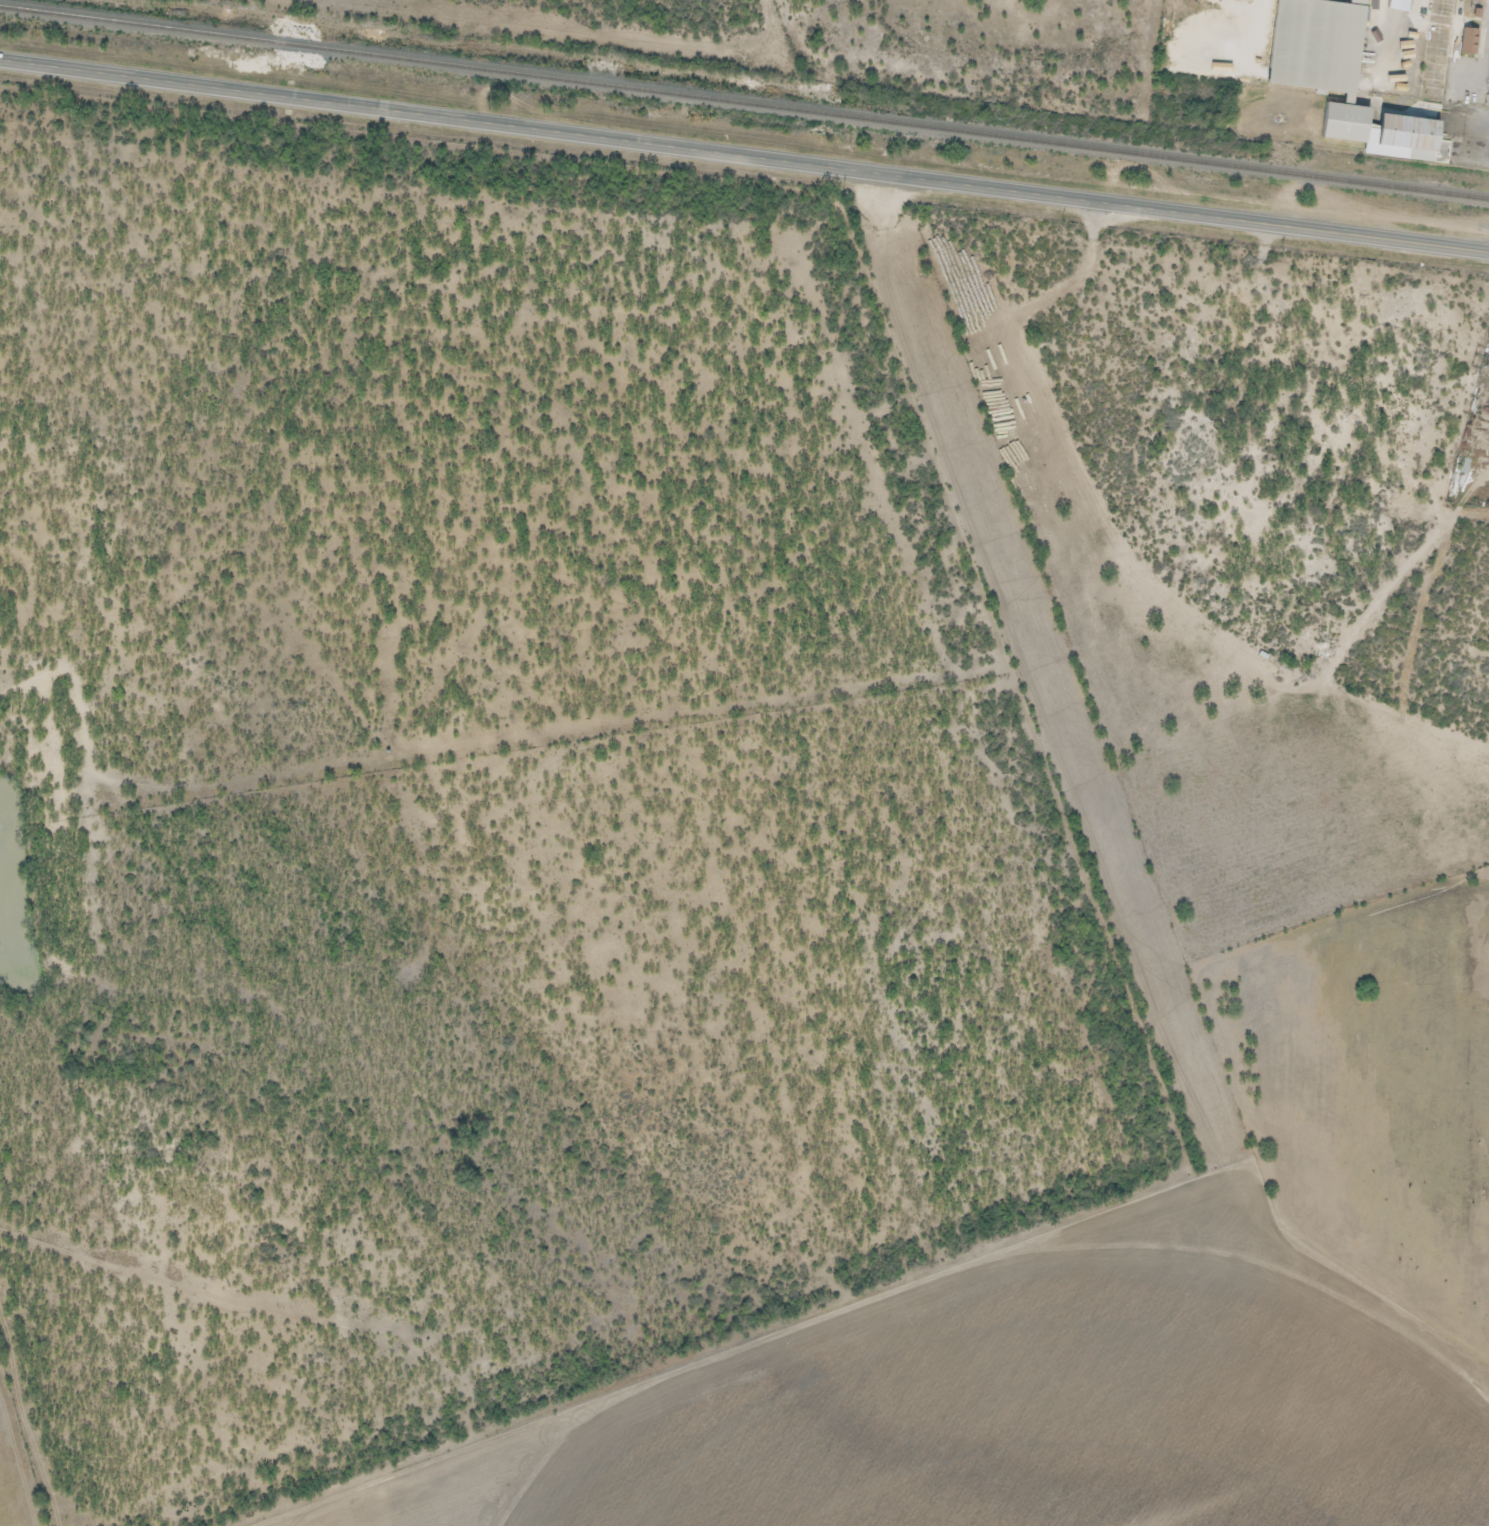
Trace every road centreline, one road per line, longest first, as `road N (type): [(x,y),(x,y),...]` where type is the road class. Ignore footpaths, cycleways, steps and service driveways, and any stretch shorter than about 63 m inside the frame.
road 1 (tertiary): [(1488,252),(0,58)]

